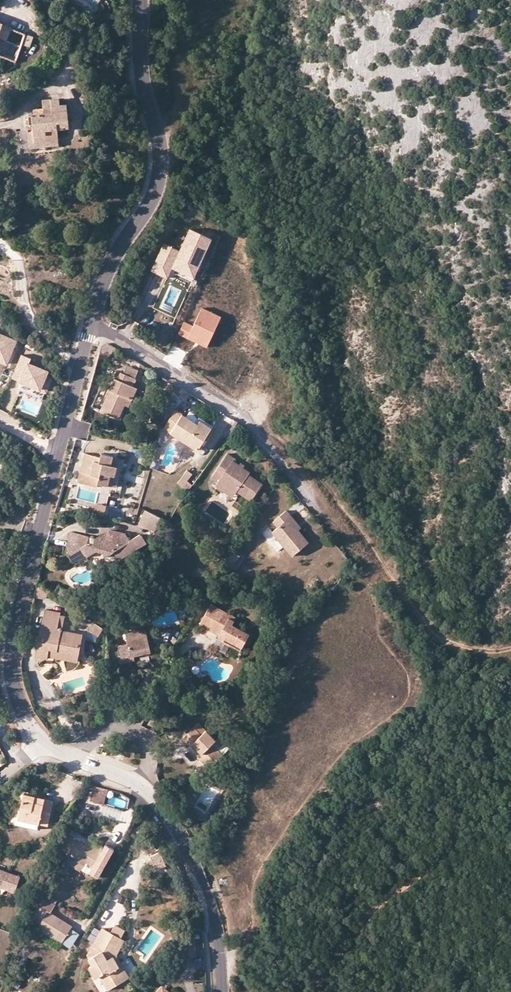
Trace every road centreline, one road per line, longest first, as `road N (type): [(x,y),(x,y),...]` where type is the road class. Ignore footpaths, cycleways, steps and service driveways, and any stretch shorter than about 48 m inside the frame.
road 1 (tertiary): [(40,743),(18,712),(11,647),(91,322)]
road 2 (track): [(245,418),(332,487),(433,635),(510,650)]
road 3 (tertiary): [(91,322),(112,258),(159,174),(137,0)]
road 4 (residential): [(91,322),(245,418),(310,503)]
road 5 (tertiary): [(222,991),(206,889),(172,819),(151,796)]
road 6 (track): [(80,364),(31,319),(20,270),(0,242)]
road 7 (residential): [(151,796),(143,738),(127,729),(109,726),(75,759)]

